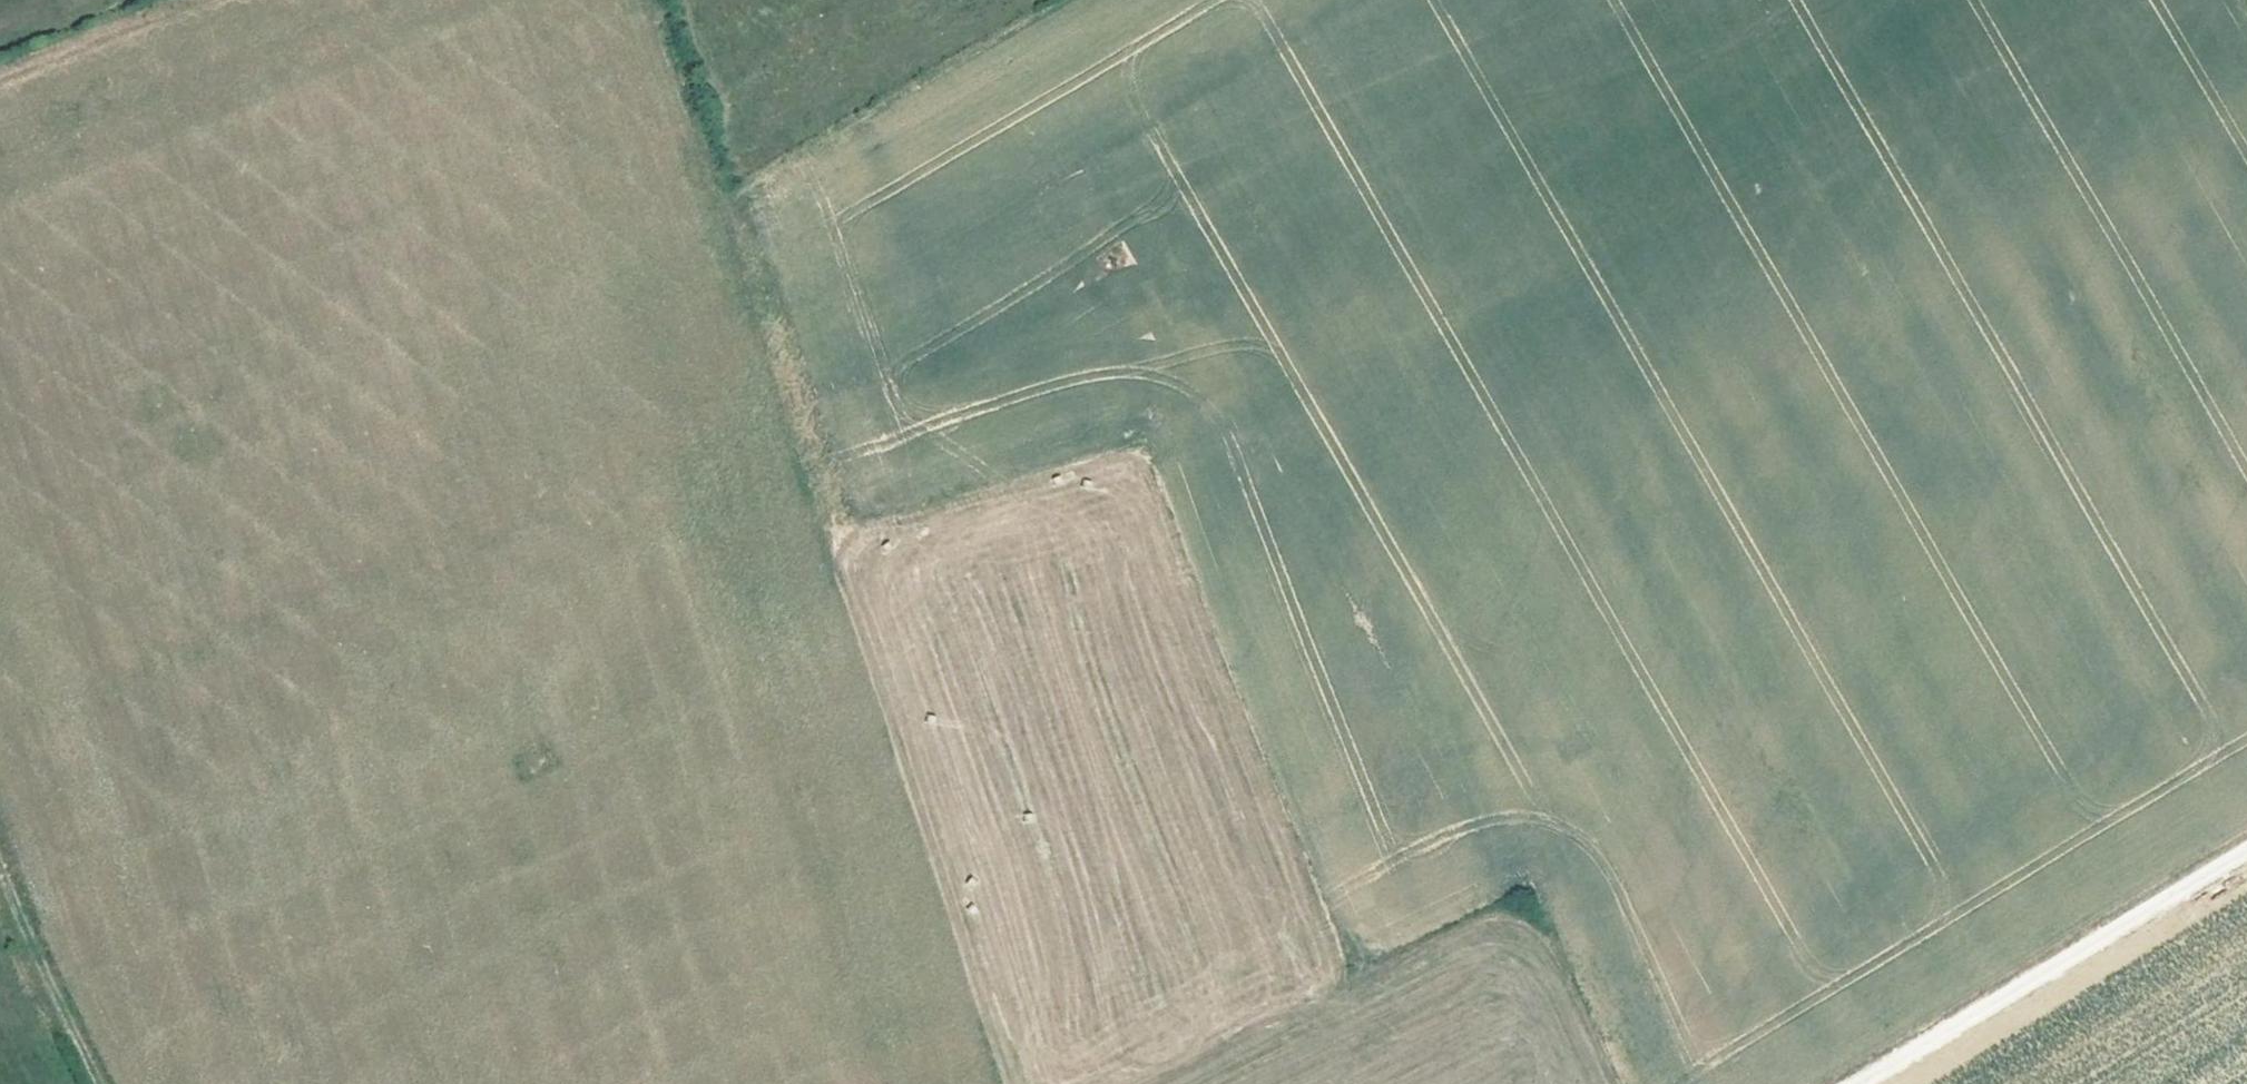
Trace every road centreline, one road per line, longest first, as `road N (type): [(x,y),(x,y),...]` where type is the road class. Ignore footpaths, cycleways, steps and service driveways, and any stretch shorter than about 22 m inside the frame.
road 1 (track): [(2246,849),(1853,1083)]
road 2 (track): [(141,1083),(26,884),(0,804)]

